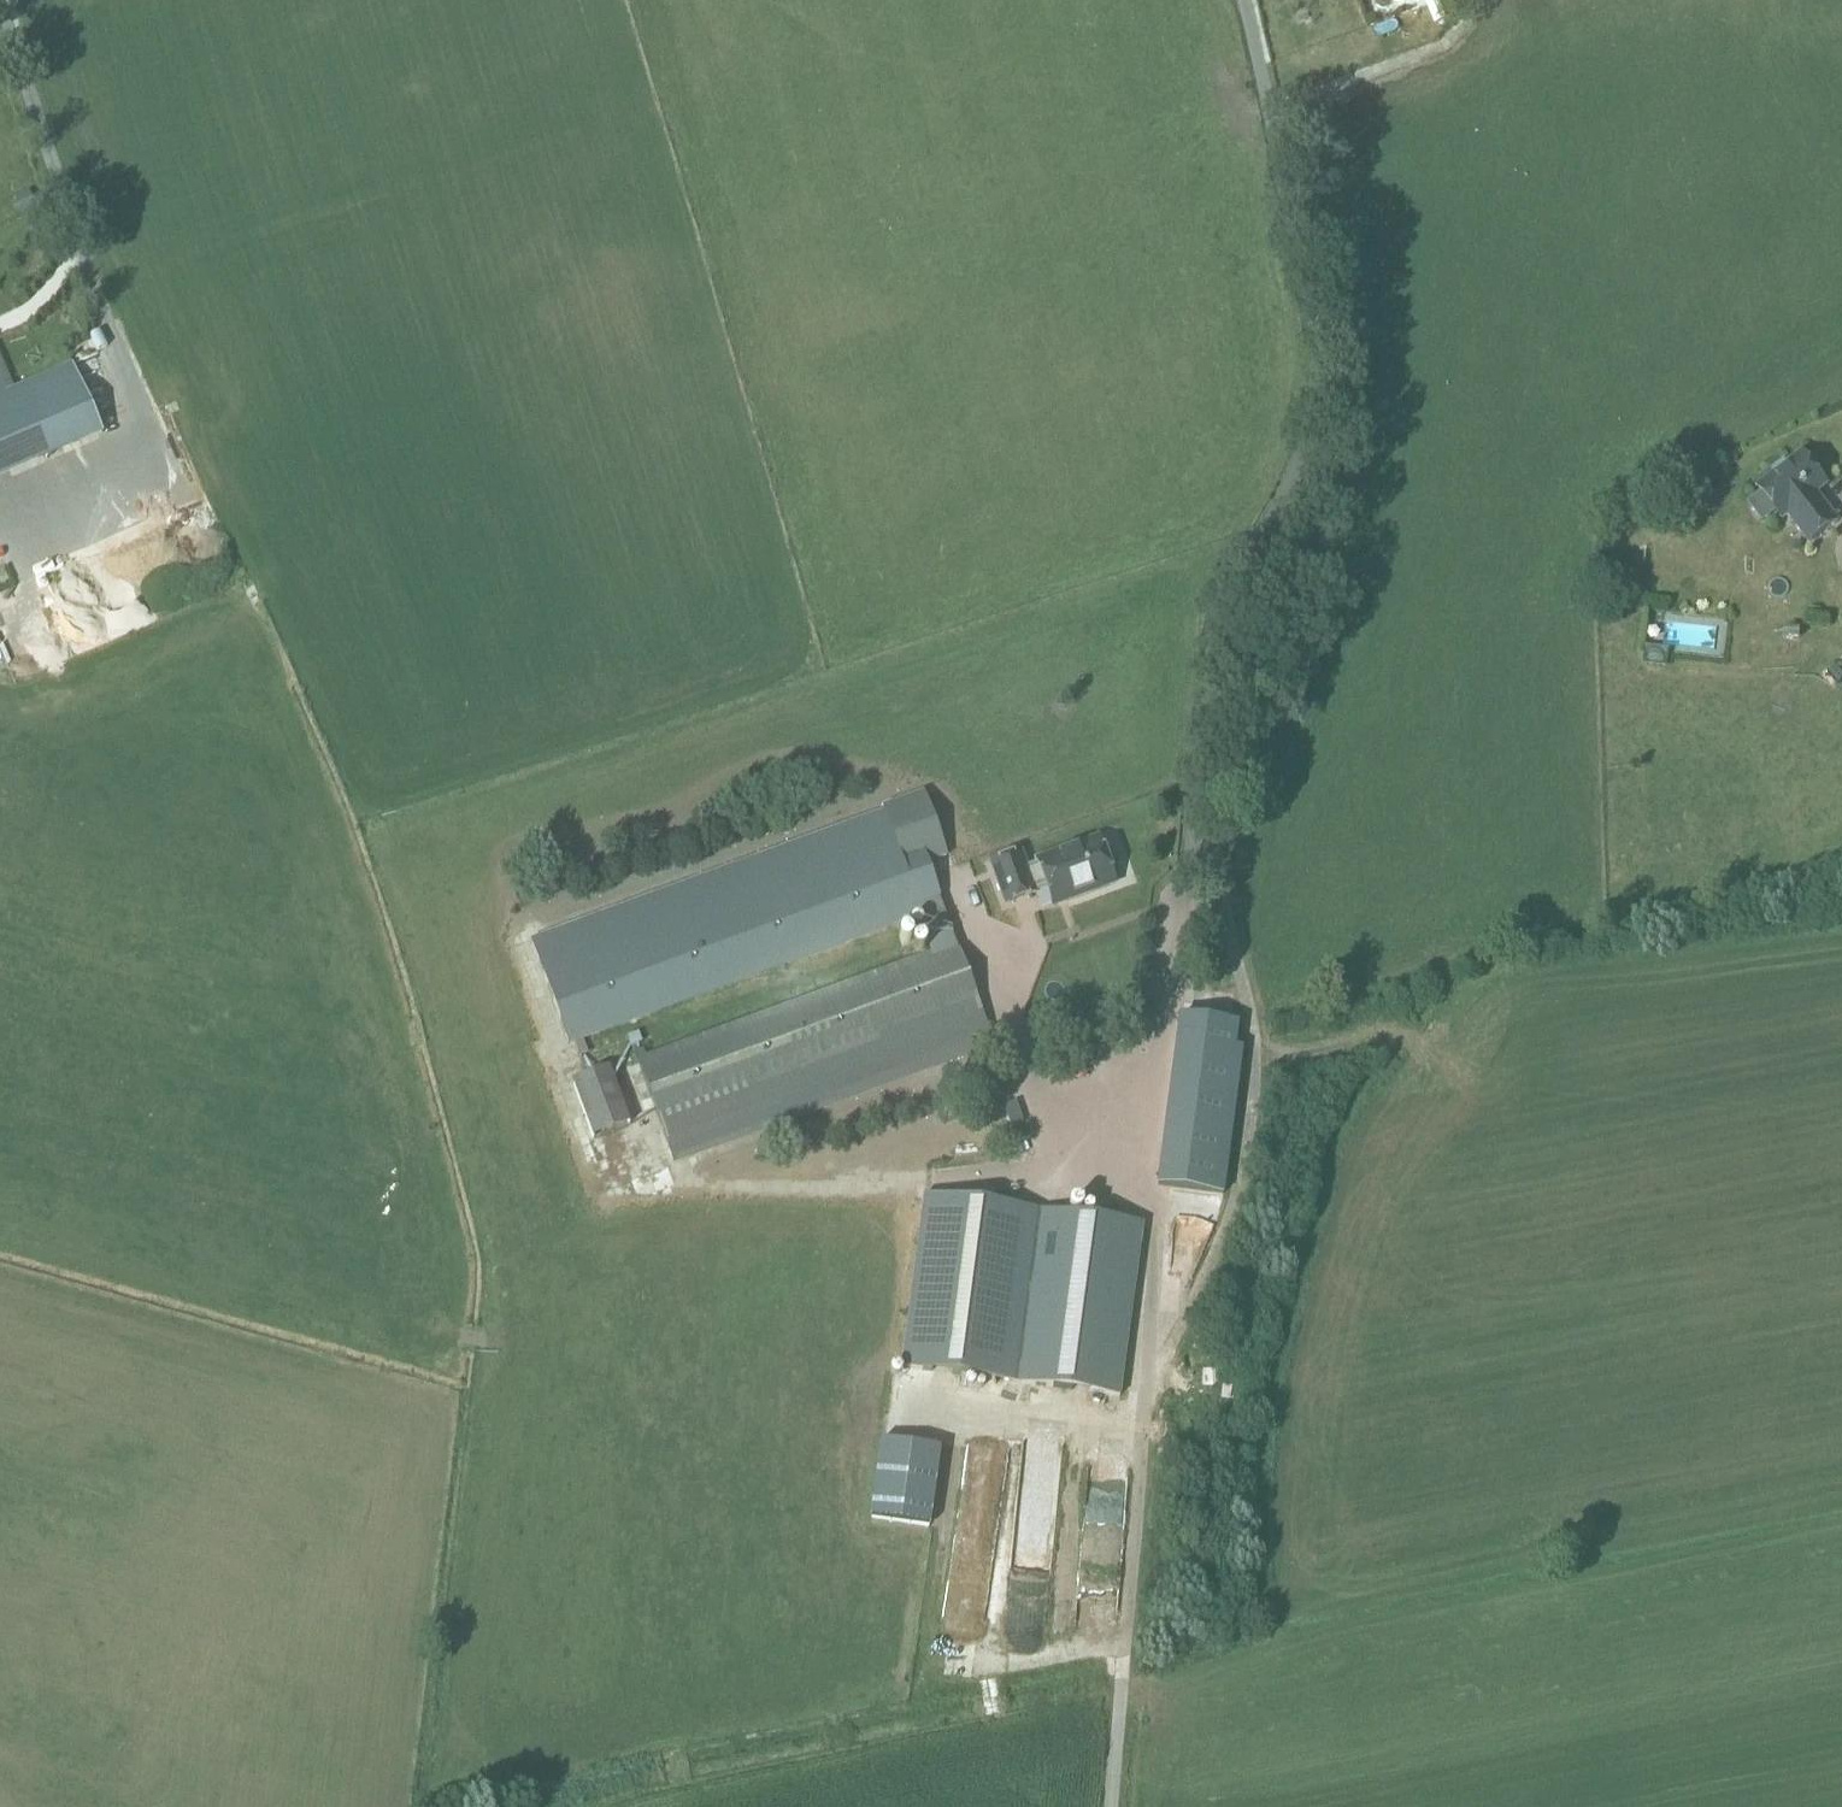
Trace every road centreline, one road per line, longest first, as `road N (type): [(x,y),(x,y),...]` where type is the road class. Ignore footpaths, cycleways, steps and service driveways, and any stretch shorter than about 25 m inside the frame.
road 1 (track): [(1111,1806),(1148,1386),(1148,1185),(1193,861)]
road 2 (unclassified): [(1193,861),(1218,616),(1292,479),(1320,359),(1309,273),(1241,0)]

